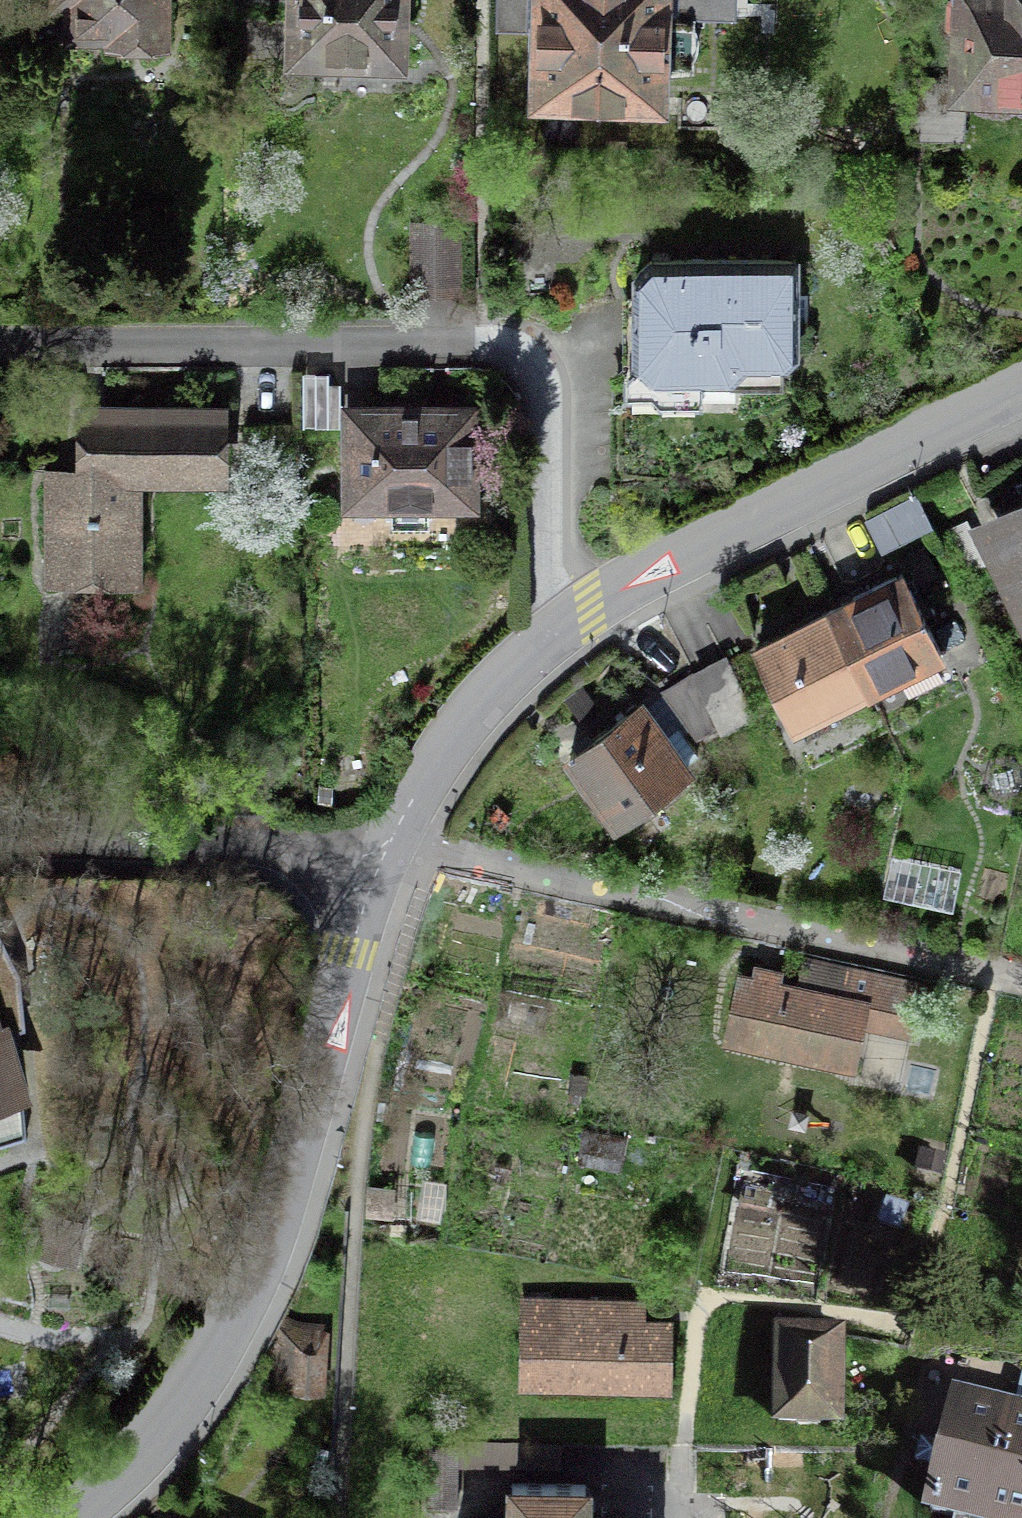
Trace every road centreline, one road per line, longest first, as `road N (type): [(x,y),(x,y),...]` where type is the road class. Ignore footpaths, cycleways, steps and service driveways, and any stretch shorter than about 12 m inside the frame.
road 1 (residential): [(555,635),(556,409),(532,362),(500,344),(64,351)]
road 2 (residential): [(63,1517),(163,1429),(236,1321),(274,1248),(377,872)]
road 3 (residential): [(555,635),(657,570),(1021,387)]
road 4 (residential): [(377,872),(262,842),(0,842)]
road 5 (residential): [(377,872),(438,760),(480,704),(555,635)]

